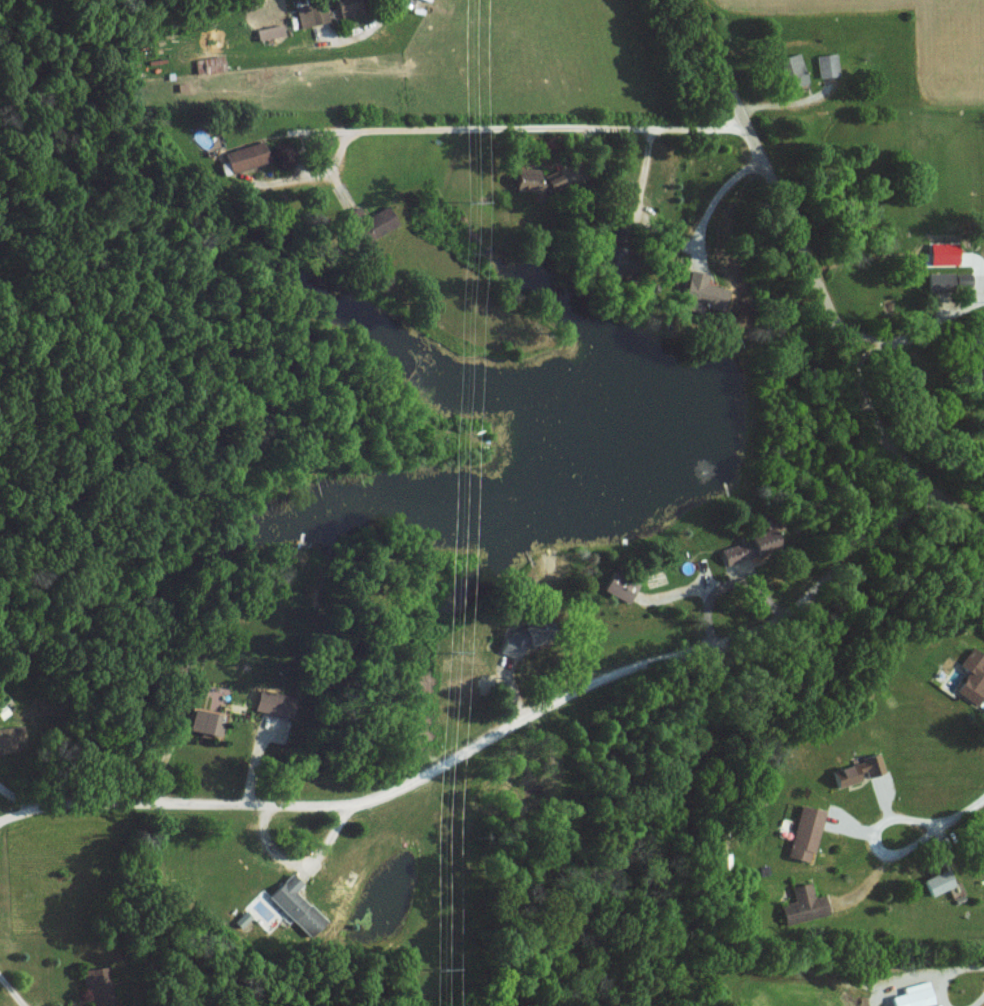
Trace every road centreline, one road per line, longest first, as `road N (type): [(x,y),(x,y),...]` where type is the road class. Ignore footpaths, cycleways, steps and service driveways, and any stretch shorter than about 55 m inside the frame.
road 1 (residential): [(941,502),(902,508),(775,618),(614,672),(396,791),(347,806),(264,810),(41,807)]
road 2 (residential): [(983,538),(880,435),(690,0)]
road 3 (residential): [(947,821),(895,853),(877,851),(870,836),(888,820),(947,821)]

